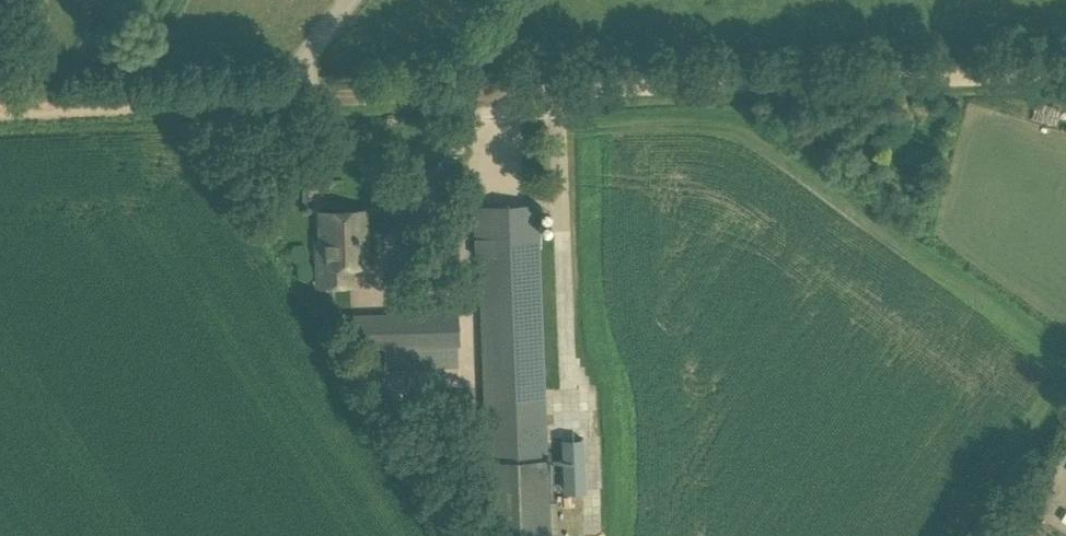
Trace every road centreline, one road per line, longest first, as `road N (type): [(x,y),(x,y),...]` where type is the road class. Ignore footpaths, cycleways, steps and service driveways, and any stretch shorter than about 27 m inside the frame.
road 1 (track): [(0,114),(1065,82)]

